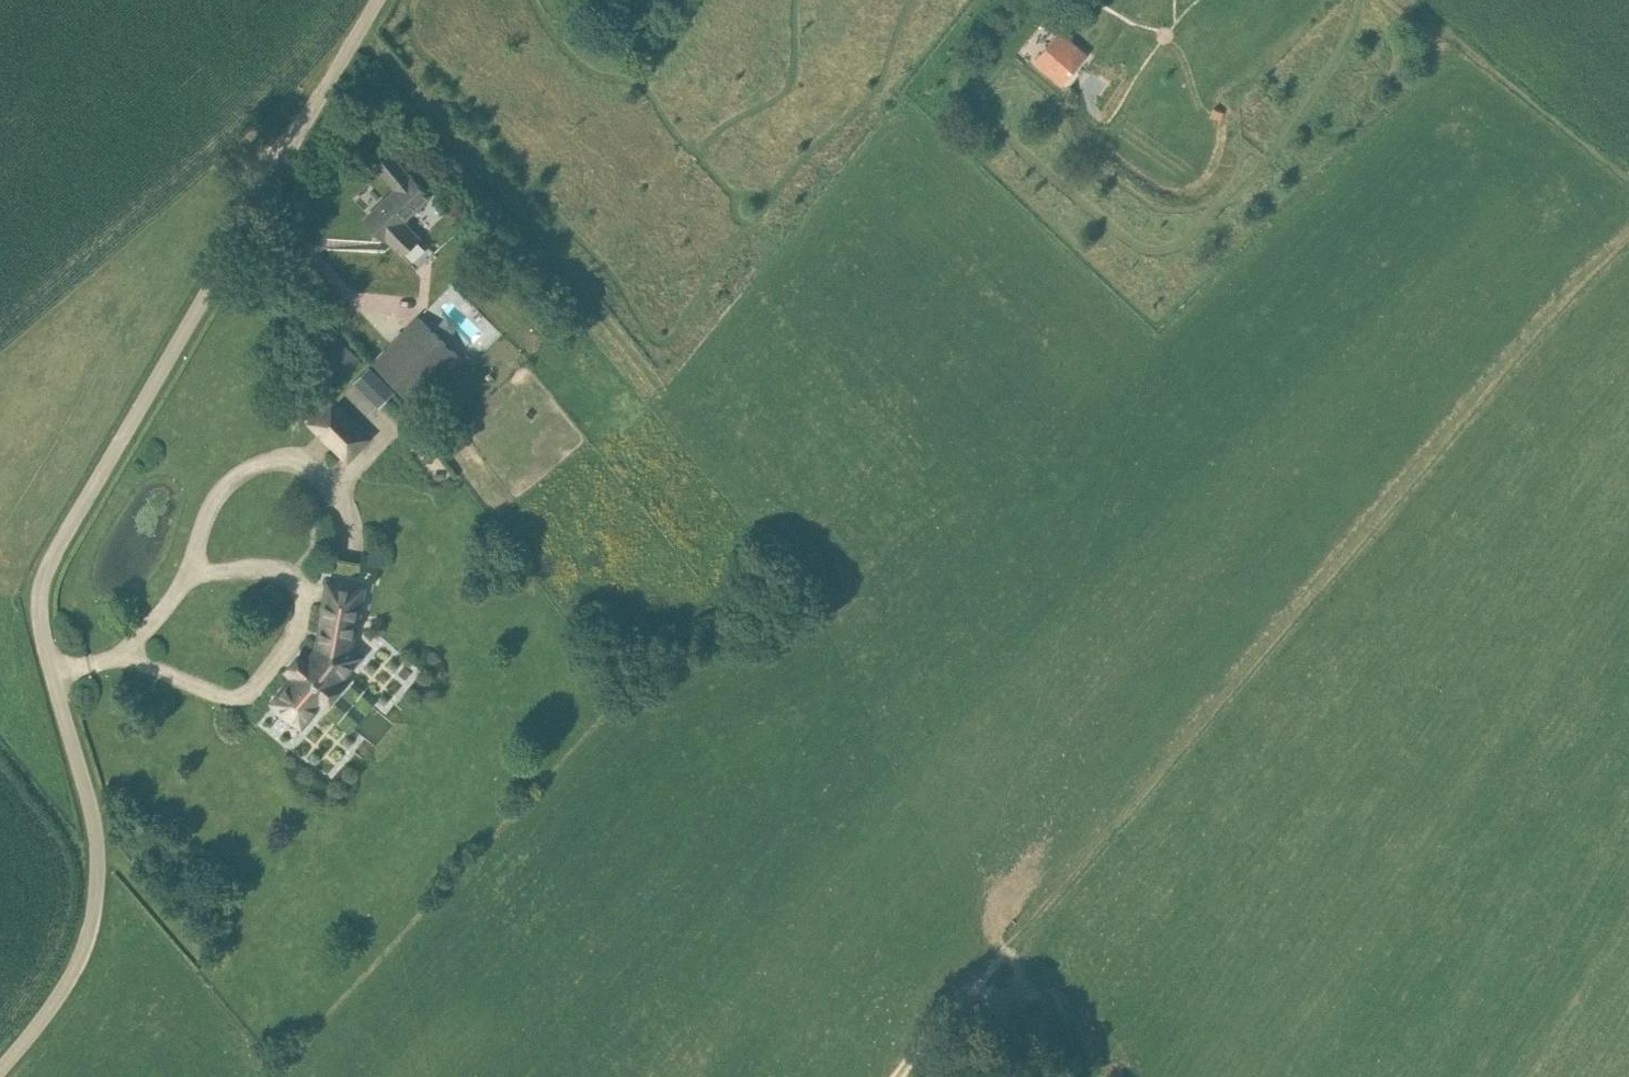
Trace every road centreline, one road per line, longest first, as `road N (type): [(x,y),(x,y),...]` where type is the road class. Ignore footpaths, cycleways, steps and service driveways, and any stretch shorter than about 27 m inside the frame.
road 1 (unclassified): [(379,0),(43,563),(38,622),(75,763),(88,856),(74,954),(29,1032),(0,1063)]
road 2 (track): [(977,976),(1534,330),(1628,236)]
road 3 (track): [(977,976),(1037,1006),(1057,1076)]

